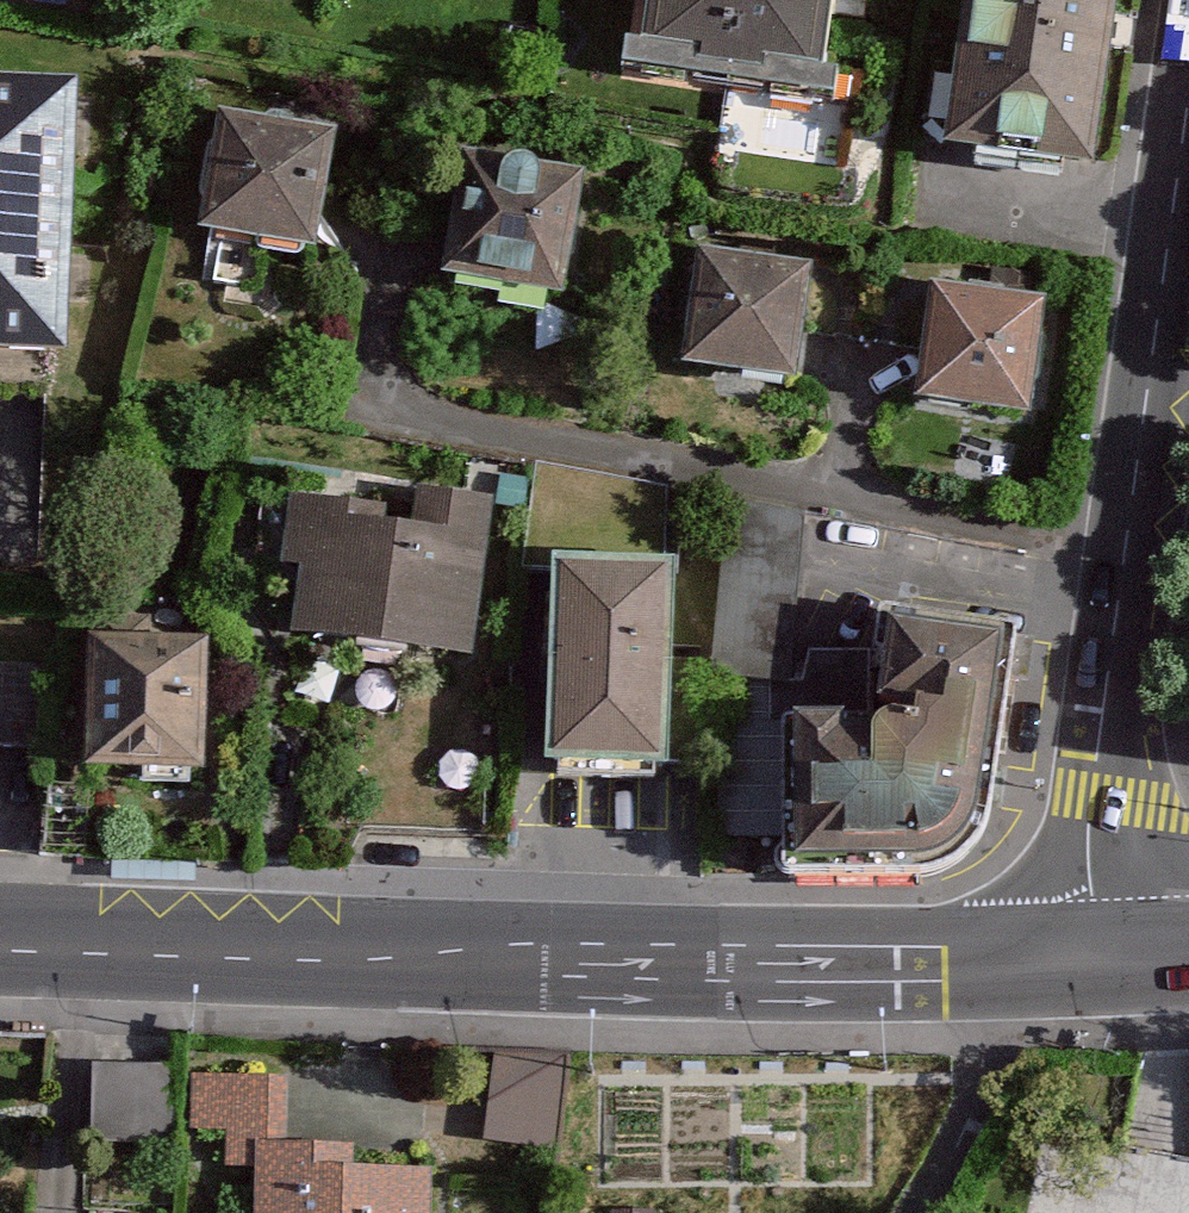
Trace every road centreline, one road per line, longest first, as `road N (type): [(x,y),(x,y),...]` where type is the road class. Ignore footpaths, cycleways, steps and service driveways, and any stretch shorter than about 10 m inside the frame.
road 1 (secondary): [(0,939),(1077,955)]
road 2 (tertiary): [(1188,92),(1077,955)]

